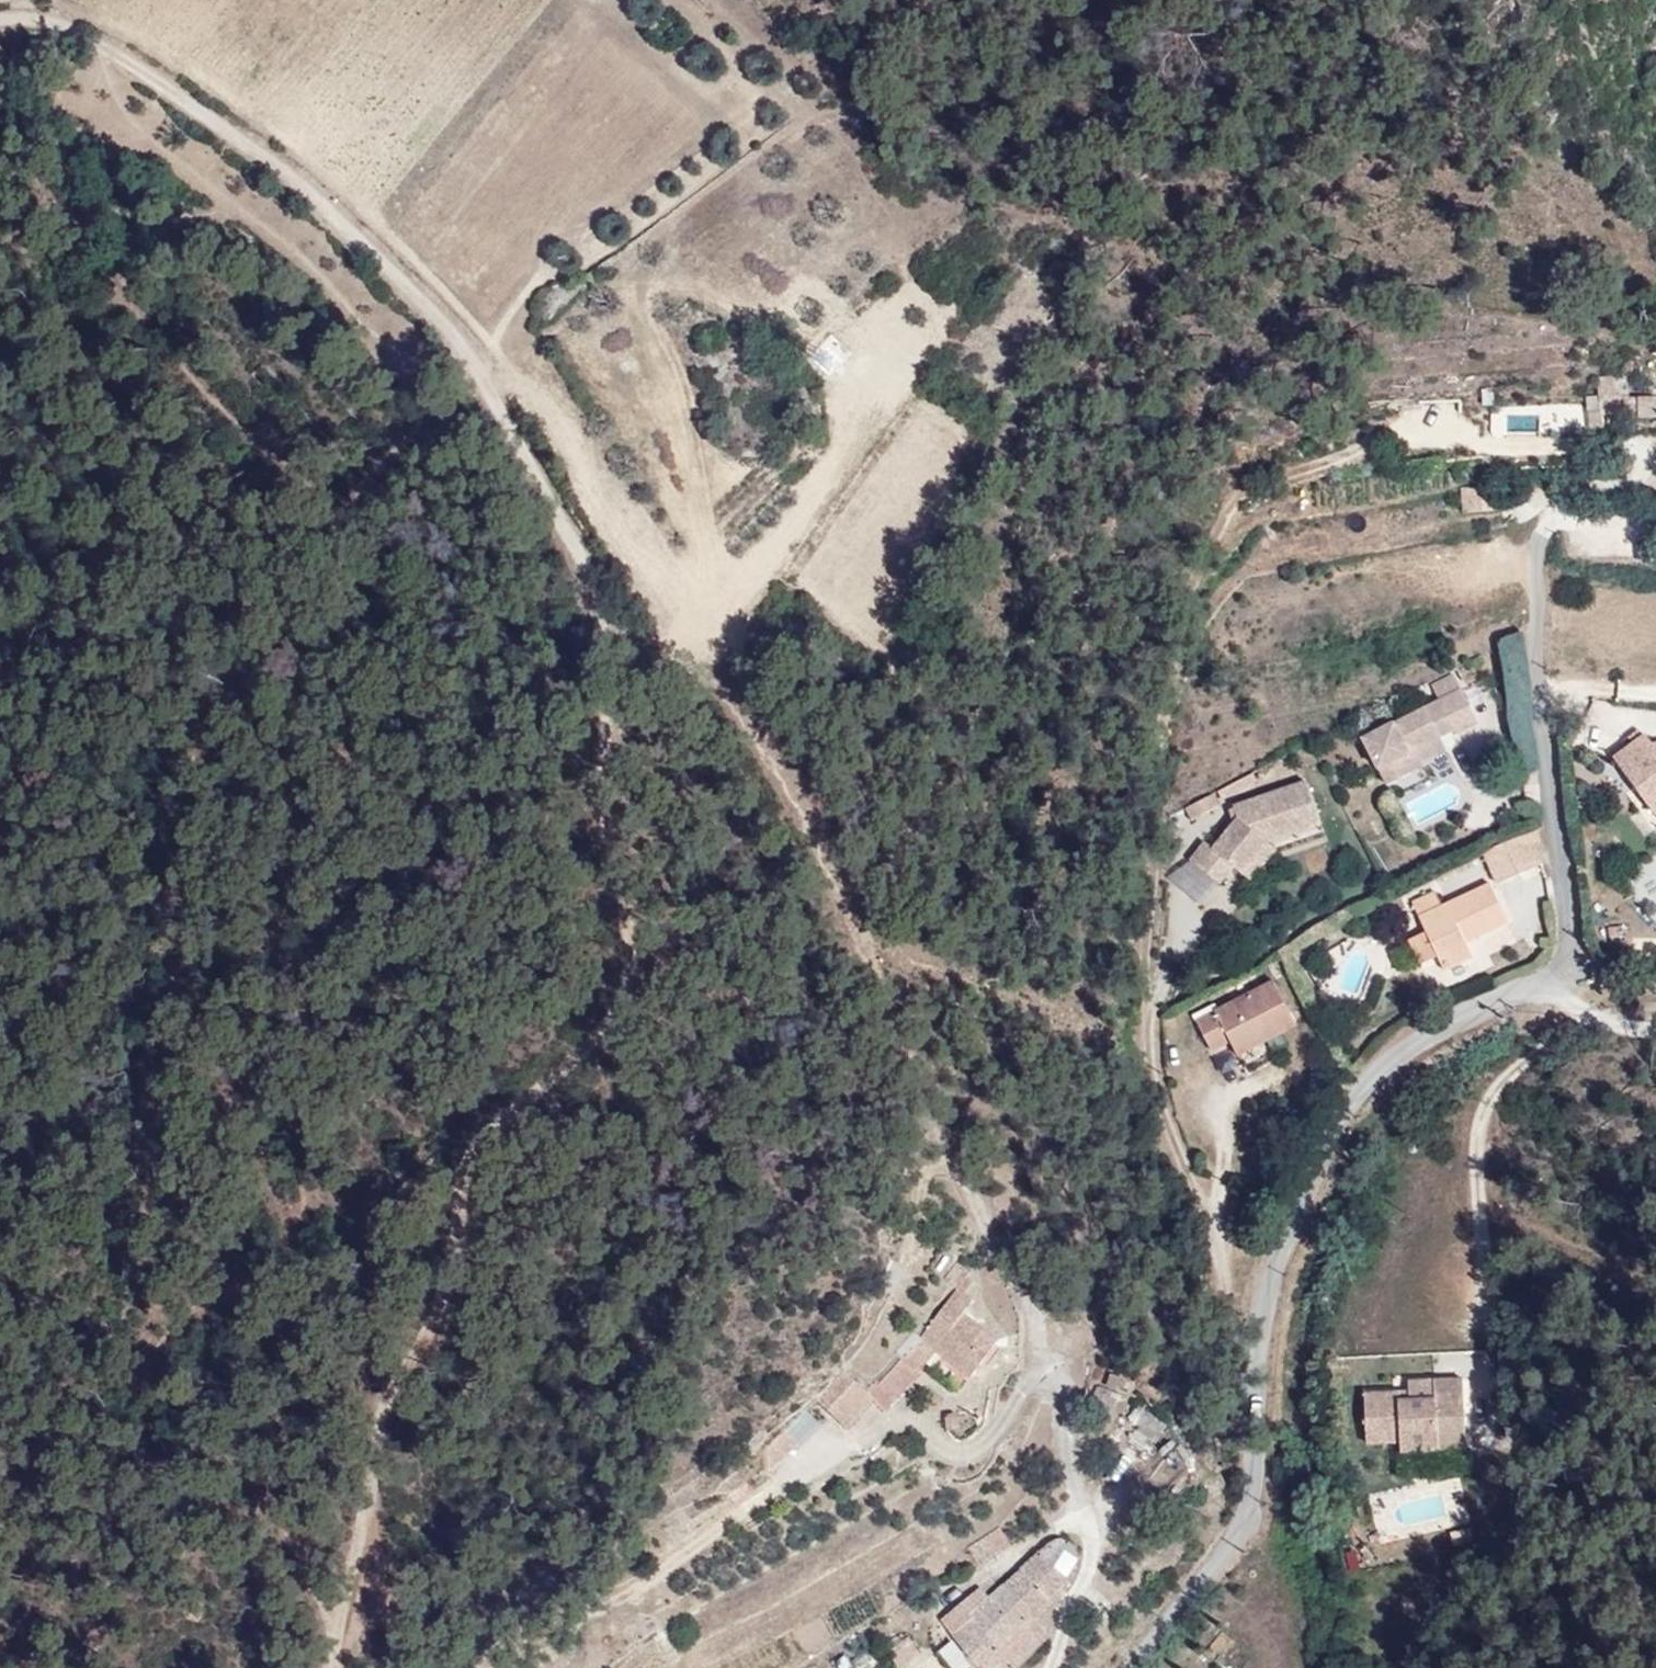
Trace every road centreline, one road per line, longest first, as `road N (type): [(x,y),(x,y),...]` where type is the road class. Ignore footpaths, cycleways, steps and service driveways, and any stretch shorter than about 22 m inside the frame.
road 1 (track): [(0,17),(47,19),(226,124),(399,278),(543,475),(607,644),(633,927),(602,1021),(467,1171),(462,1291),(382,1391),(338,1667)]
road 2 (residential): [(1552,988),(1467,1015),(1387,1061),(1328,1136),(1263,1301),(1252,1368),(1256,1486),(1246,1523),(1127,1667)]
road 3 (residential): [(1539,538),(1539,692),(1568,916),(1566,962),(1552,988)]

